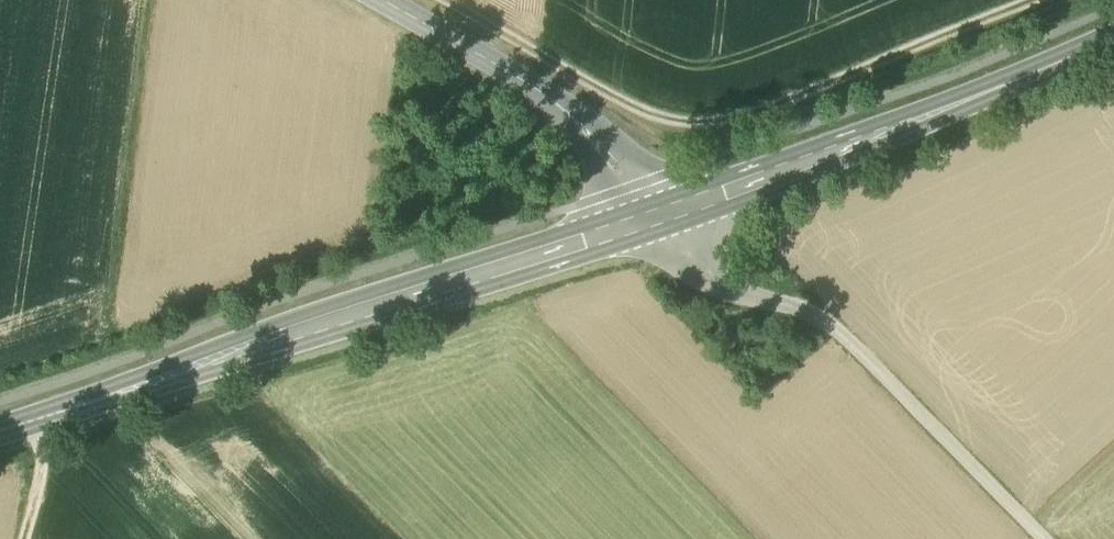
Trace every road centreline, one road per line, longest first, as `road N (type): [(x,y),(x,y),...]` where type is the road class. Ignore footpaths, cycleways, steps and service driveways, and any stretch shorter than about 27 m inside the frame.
road 1 (secondary): [(0,431),(651,220)]
road 2 (track): [(1030,0),(720,123),(668,121),(625,103),(443,0)]
road 3 (track): [(651,220),(696,267),(733,289),(834,327),(1044,538)]
road 4 (secondary): [(651,220),(1113,39)]
road 5 (unclassified): [(651,220),(601,145),(557,105),(381,0)]

